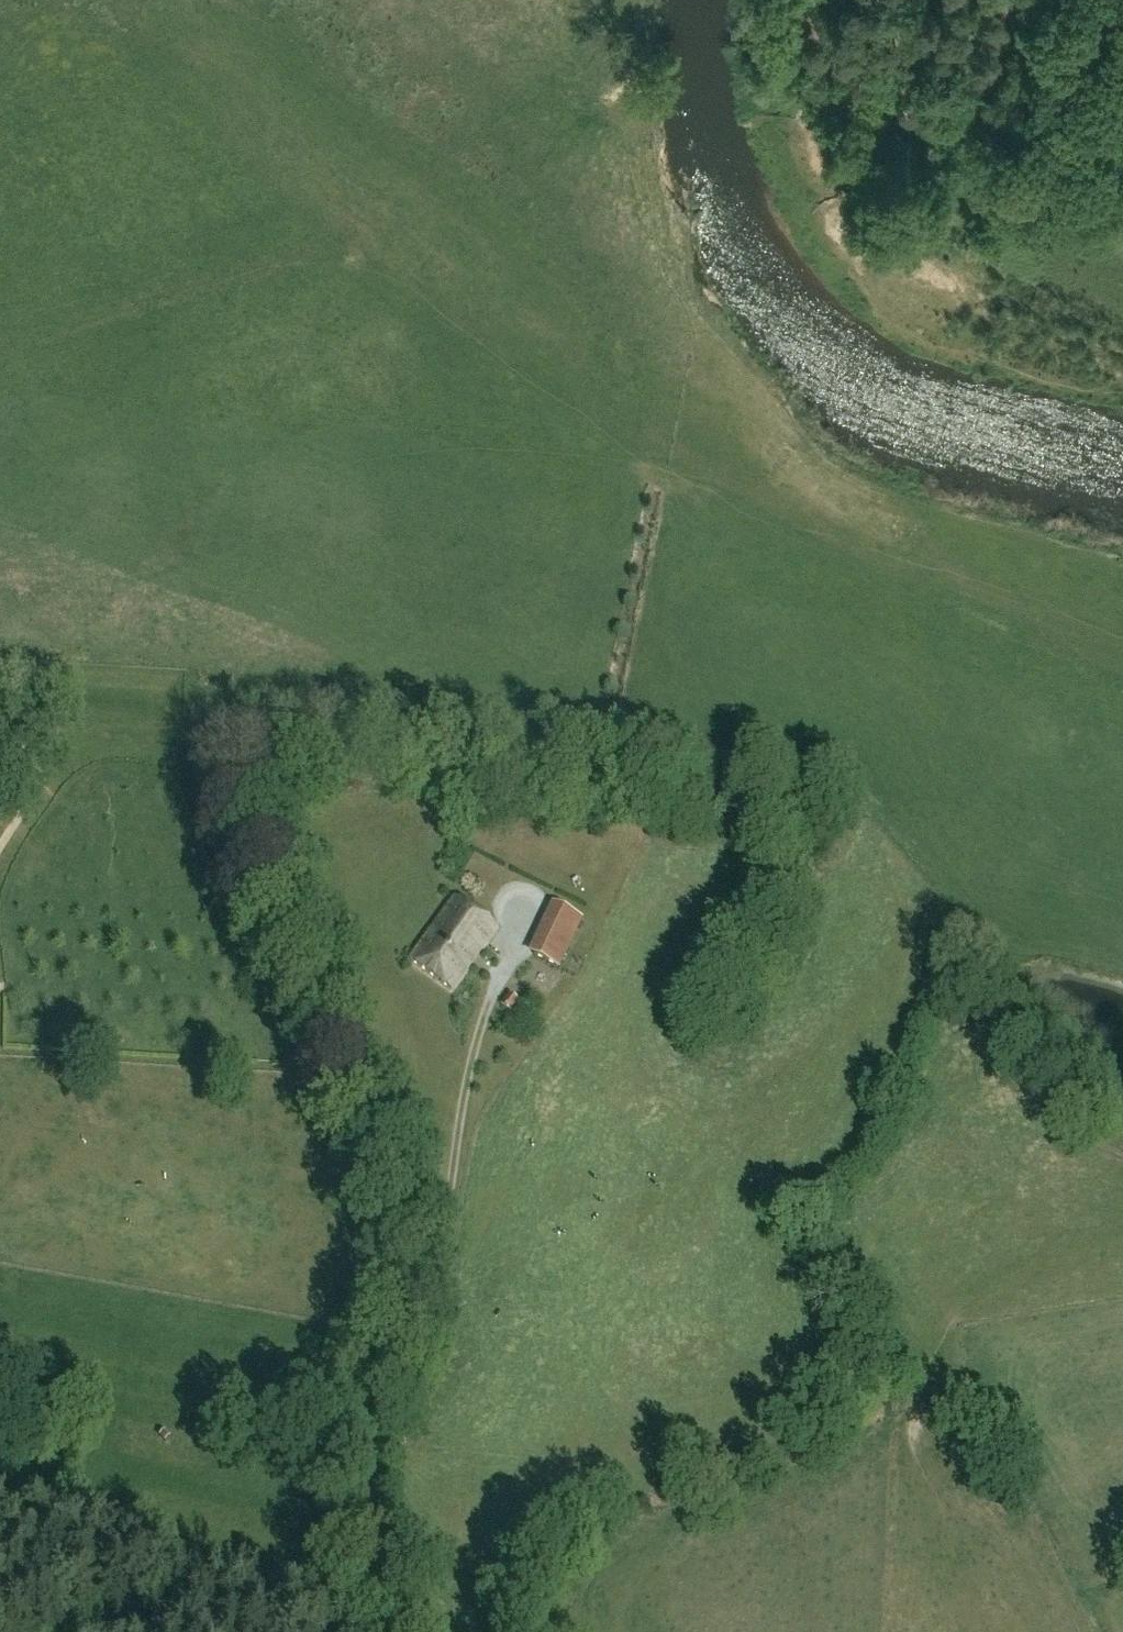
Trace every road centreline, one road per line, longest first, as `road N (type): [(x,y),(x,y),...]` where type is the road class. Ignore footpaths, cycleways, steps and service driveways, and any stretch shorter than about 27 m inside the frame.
road 1 (track): [(382,1631),(383,1429),(396,1365),(442,1260),(472,1059),(516,931)]

